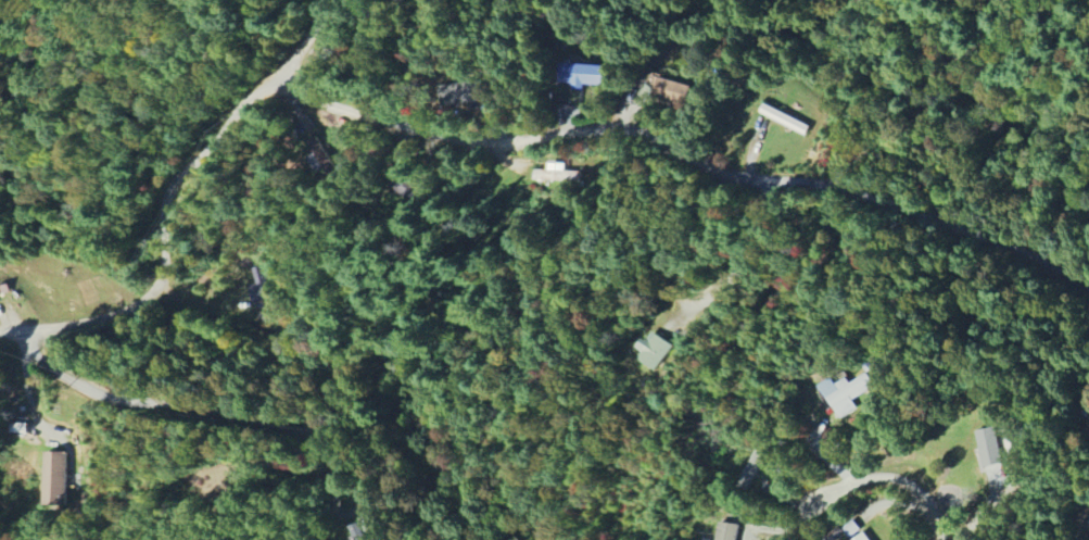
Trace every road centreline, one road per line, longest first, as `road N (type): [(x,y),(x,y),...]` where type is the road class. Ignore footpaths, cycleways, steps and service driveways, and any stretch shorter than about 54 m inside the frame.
road 1 (residential): [(1088,289),(1012,246),(942,219),(824,184),(723,172),(633,130),(485,143),(307,97),(273,79)]
road 2 (residential): [(273,79),(167,189),(165,265),(145,300),(27,330)]
road 3 (residential): [(27,330),(33,351),(90,390),(259,417),(316,438),(339,468)]
road 4 (residential): [(938,539),(919,489),(890,477),(874,476),(809,503)]

